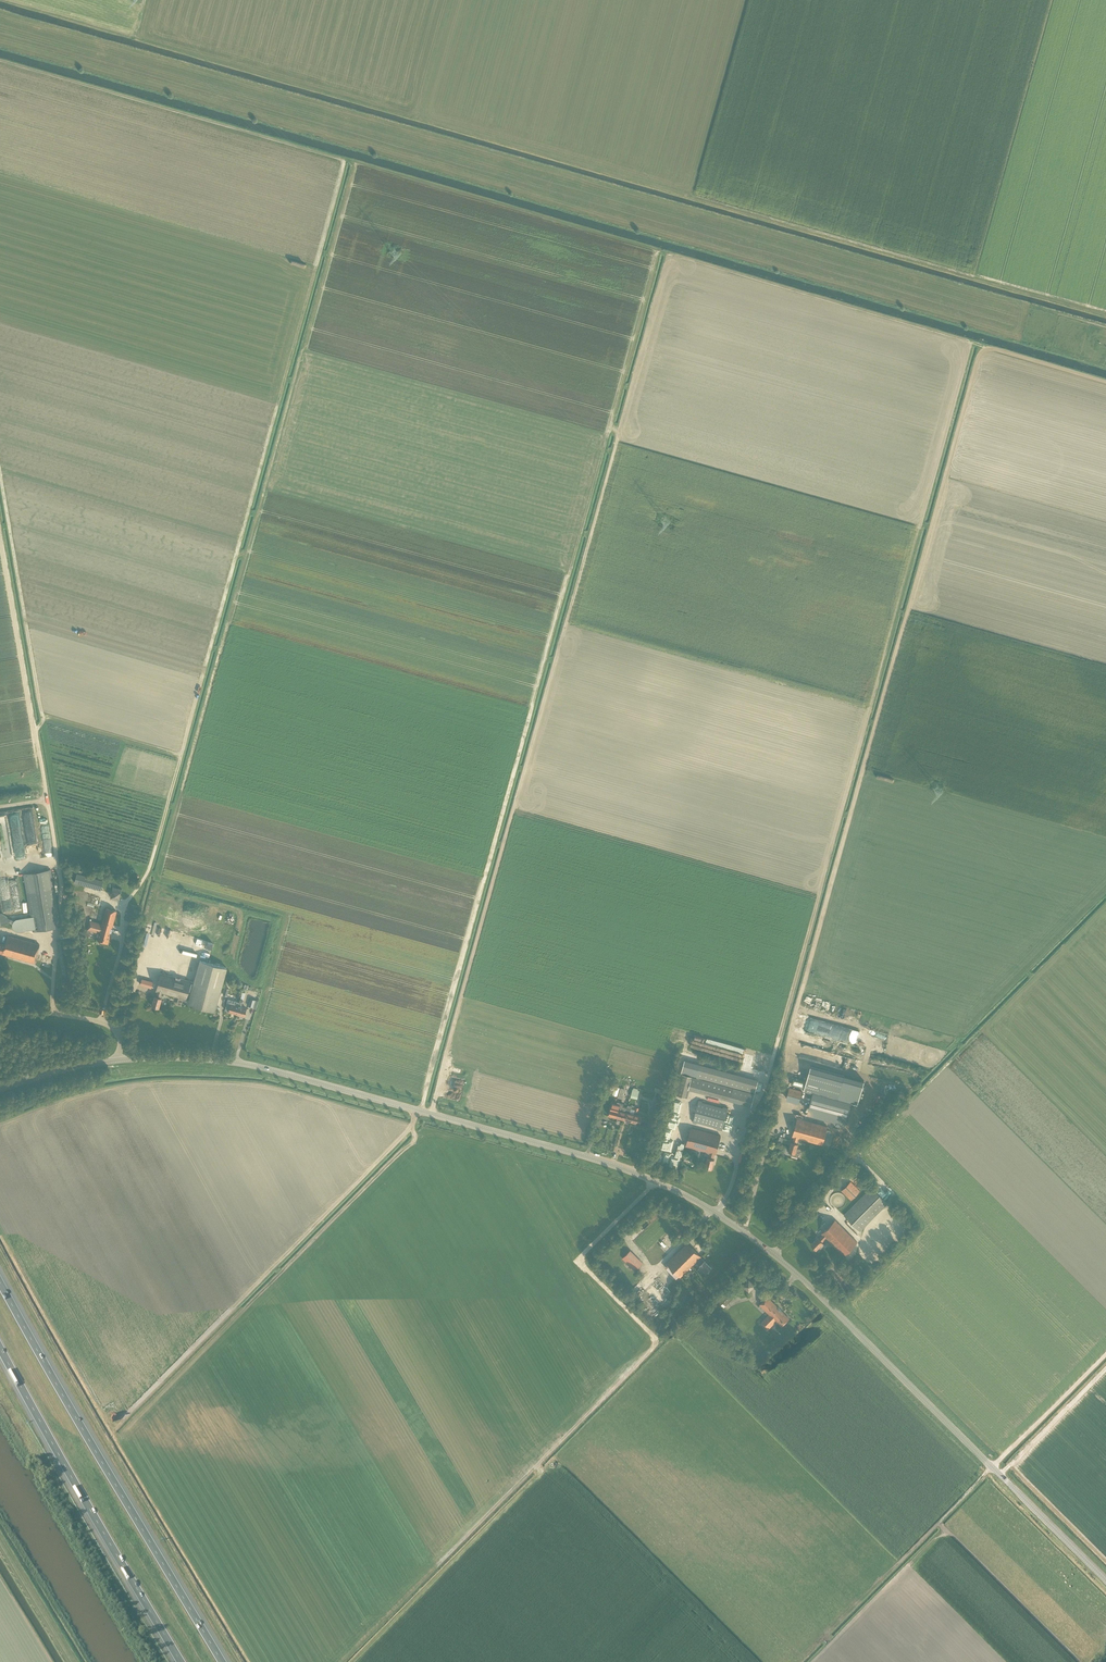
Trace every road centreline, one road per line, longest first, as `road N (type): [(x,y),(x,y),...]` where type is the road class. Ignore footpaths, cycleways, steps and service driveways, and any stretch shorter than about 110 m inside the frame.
road 1 (tertiary): [(1105,1580),(803,1279),(694,1200),(591,1158),(263,1068),(122,1059)]
road 2 (track): [(420,1111),(657,252)]
road 3 (track): [(151,864),(343,164)]
road 4 (track): [(431,1114),(611,467),(620,429),(610,427)]
road 5 (track): [(653,1180),(577,1260),(657,1343),(539,1461),(537,1479),(353,1661)]
road 6 (motorway): [(222,1661),(0,1282)]
road 7 (track): [(417,1110),(388,1151),(125,1413)]
road 8 (motorway): [(0,1348),(181,1661)]
road 9 (track): [(42,772),(0,527)]
road 10 (track): [(769,1074),(819,893)]
road 11 (tertiary): [(122,1059),(0,1089)]

